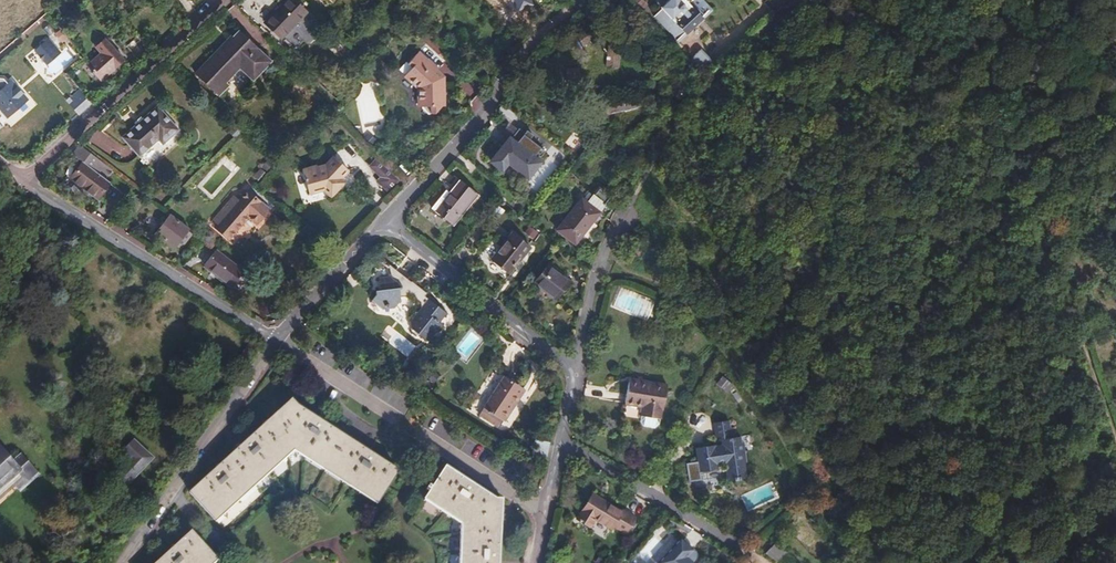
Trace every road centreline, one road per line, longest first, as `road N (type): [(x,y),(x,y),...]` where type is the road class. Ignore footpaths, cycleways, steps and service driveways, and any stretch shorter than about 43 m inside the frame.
road 1 (motorway): [(538,562),(621,316),(672,0)]
road 2 (motorway): [(595,0),(523,382),(467,562)]
road 3 (track): [(1115,449),(1039,244),(1020,148),(990,79),(936,0)]
road 4 (residential): [(21,185),(282,342)]
road 5 (residential): [(379,217),(446,154),(573,0)]
road 6 (track): [(628,214),(667,149),(796,8),(793,0)]
road 7 (residential): [(282,342),(121,562)]
road 8 (residential): [(21,185),(221,0)]
road 9 (residential): [(575,369),(379,217)]
road 10 (residential): [(756,552),(561,450)]
road 11 (residential): [(575,369),(602,267),(628,214)]
road 12 (residential): [(282,342),(379,217)]

